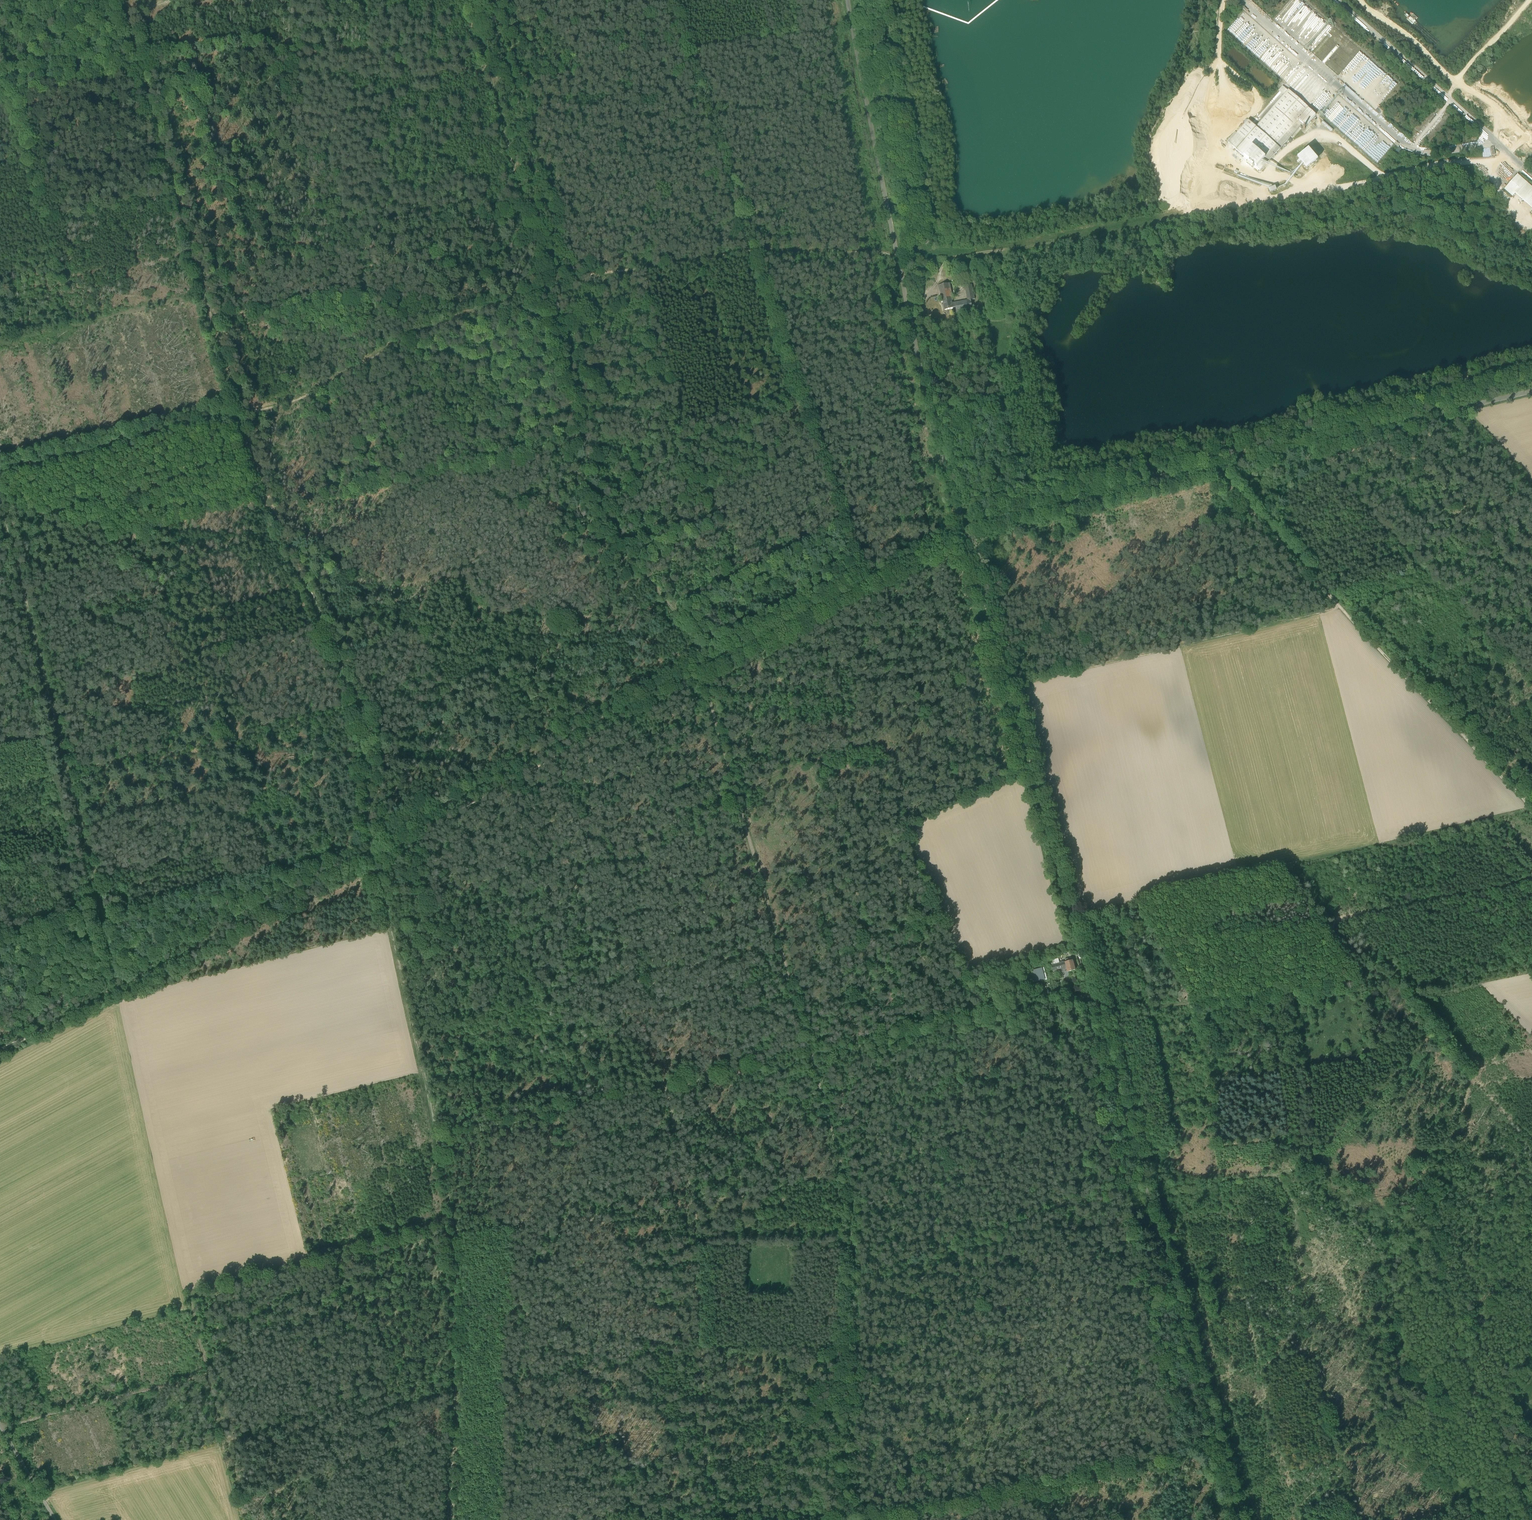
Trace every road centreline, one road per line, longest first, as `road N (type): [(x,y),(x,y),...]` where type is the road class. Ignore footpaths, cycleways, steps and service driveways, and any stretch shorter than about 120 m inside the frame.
road 1 (track): [(134,54),(240,417),(364,721),(372,849),(454,1235)]
road 2 (unclassified): [(965,532),(1241,1519)]
road 3 (track): [(753,253),(581,277),(437,326),(287,404),(0,473)]
road 4 (track): [(470,0),(607,513),(640,577),(717,661)]
road 5 (track): [(118,989),(700,669)]
road 6 (unclassified): [(1531,391),(965,532)]
road 7 (unclassified): [(965,532),(923,378),(848,0)]
road 8 (track): [(0,506),(118,989)]
road 9 (track): [(1072,915),(1530,808)]
road 10 (track): [(811,1056),(853,1208),(842,1519)]
road 11 (track): [(1218,468),(1225,488),(1531,811)]
road 12 (track): [(700,669),(811,1056)]
road 13 (track): [(209,1374),(189,1293),(453,1218)]
road 14 (track): [(850,1281),(1146,1179)]
road 15 (track): [(700,669),(965,532)]
road 16 (track): [(1094,991),(811,1056)]
road 17 (track): [(454,1235),(450,1519)]
road 18 (track): [(693,1205),(610,1222),(454,1235)]
road 19 (track): [(1,1428),(209,1374)]
road 20 (track): [(0,82),(134,54)]
road 21 (track): [(0,1049),(118,989)]
road 22 (track): [(1440,92),(1528,0)]

